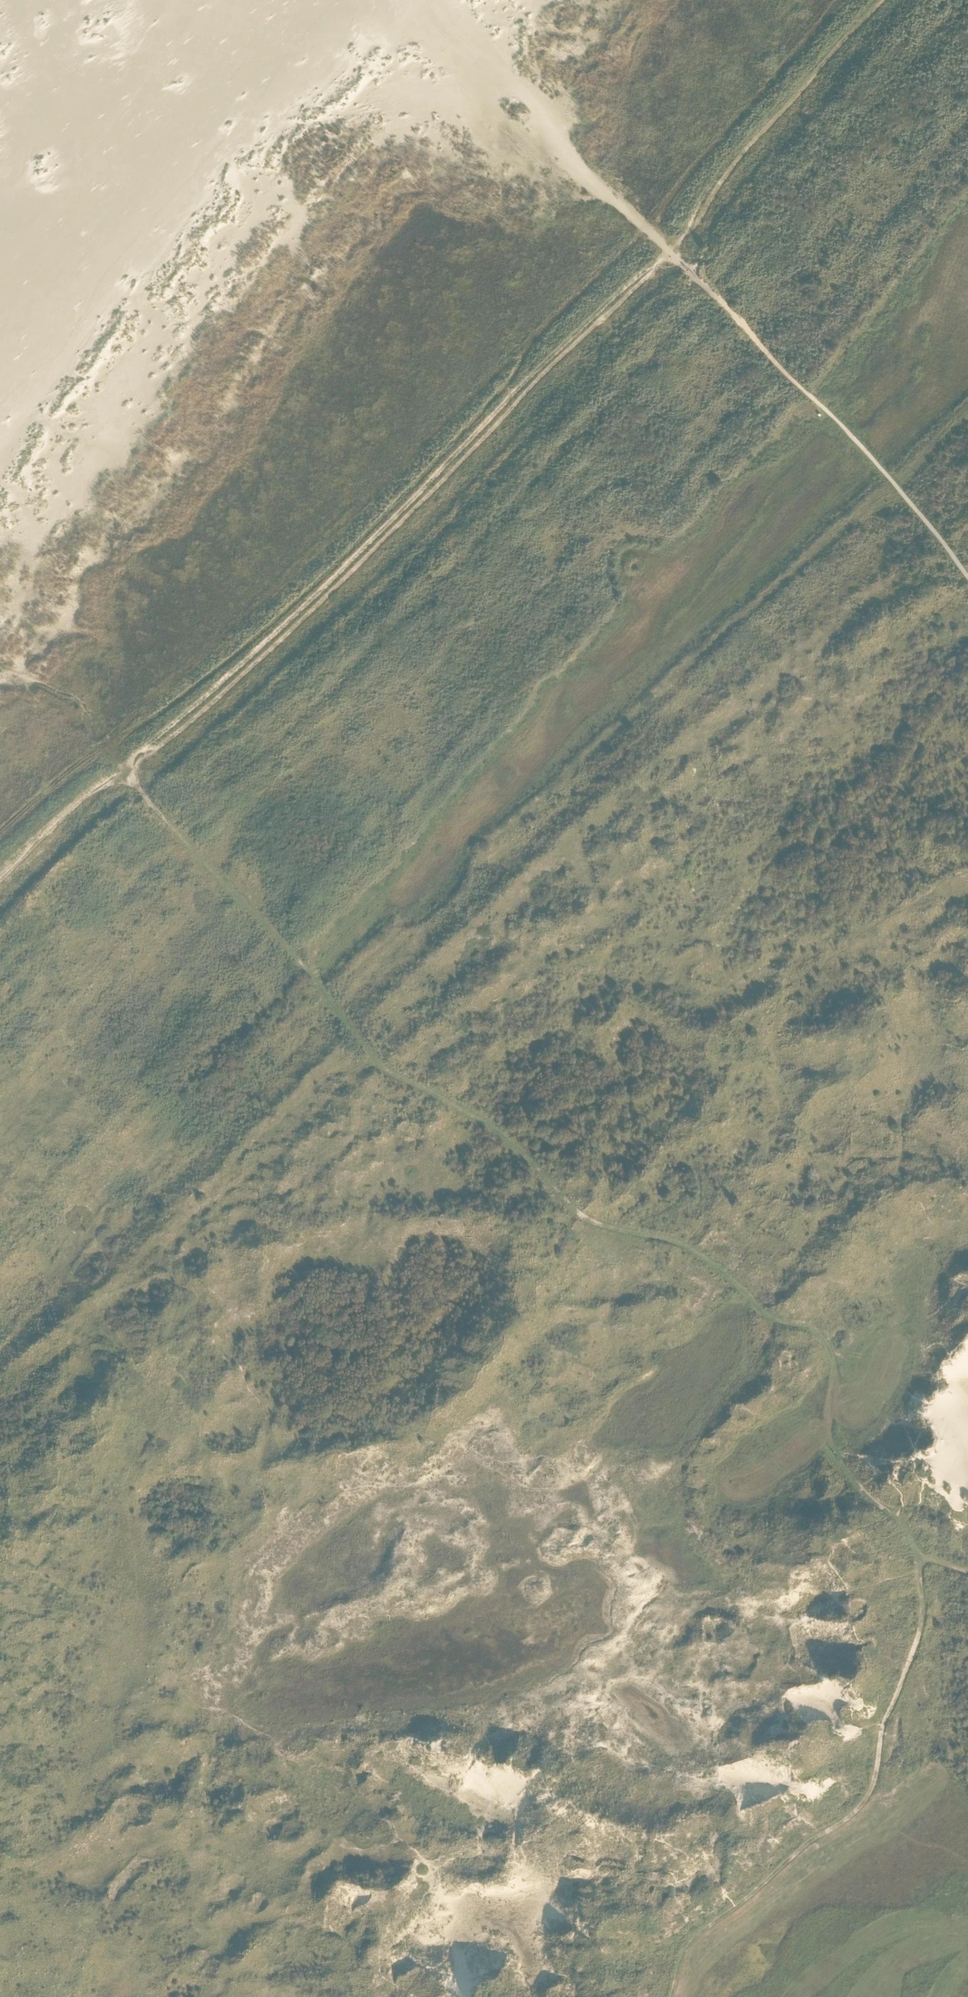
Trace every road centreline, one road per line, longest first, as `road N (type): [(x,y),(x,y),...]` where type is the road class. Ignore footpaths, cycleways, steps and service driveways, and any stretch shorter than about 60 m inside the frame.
road 1 (track): [(102,746),(250,642),(379,518),(499,393),(536,334),(645,227),(839,0)]
road 2 (track): [(120,768),(290,621),(521,384),(675,247)]
road 3 (track): [(675,247),(684,268),(864,444),(967,576)]
road 4 (track): [(675,247),(716,178),(878,0)]
road 5 (track): [(0,832),(102,746),(120,768)]
road 6 (track): [(0,874),(120,768)]

